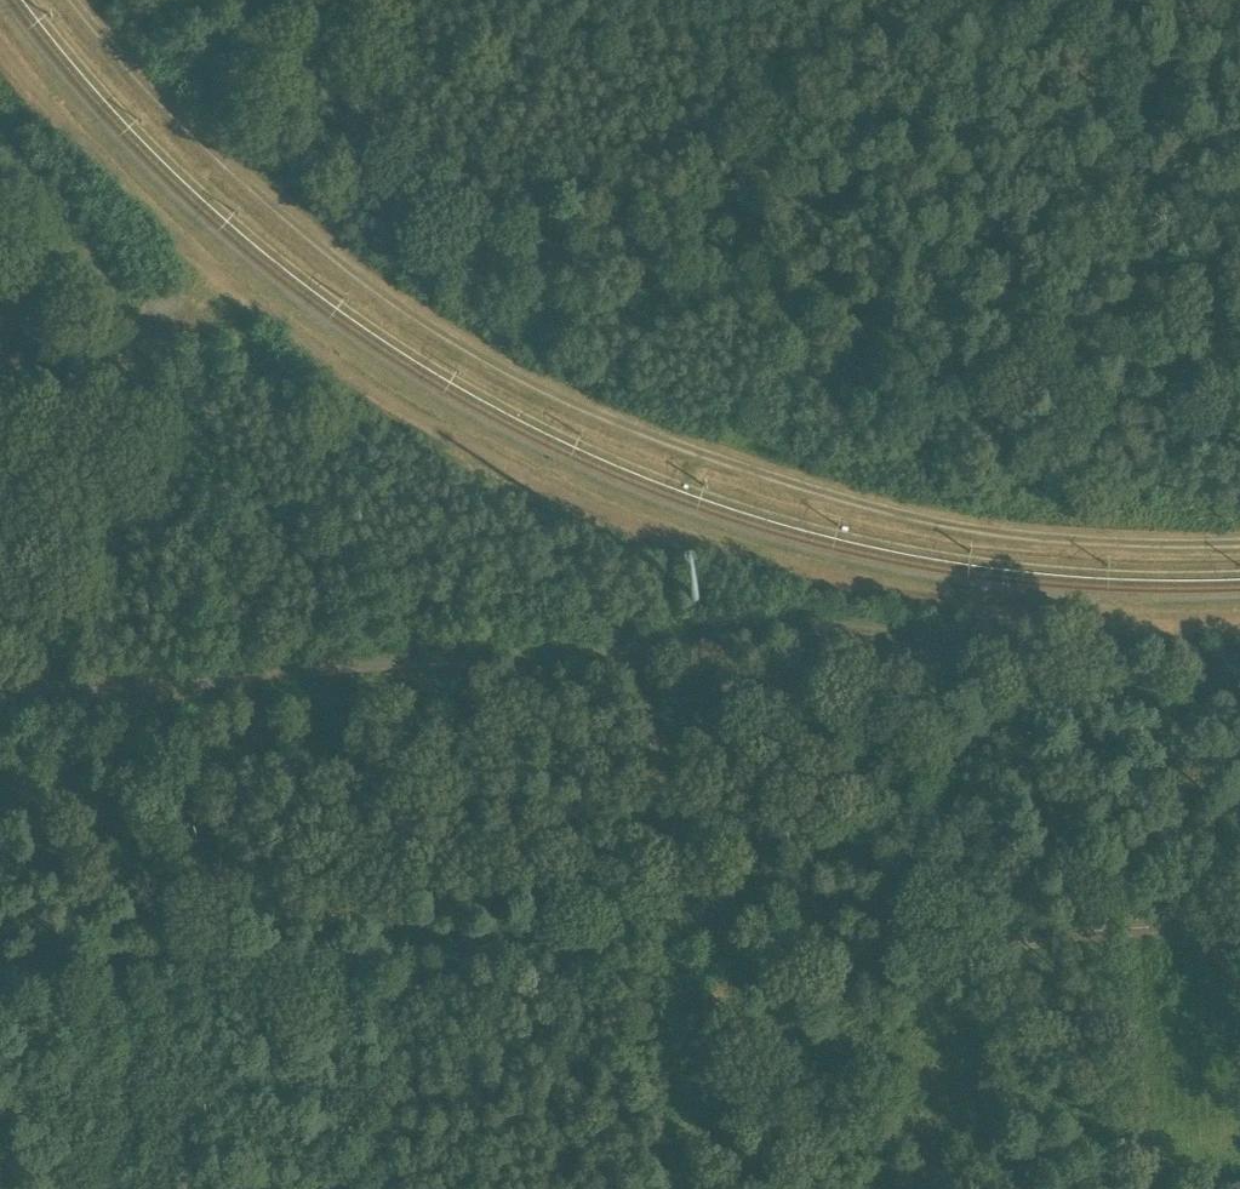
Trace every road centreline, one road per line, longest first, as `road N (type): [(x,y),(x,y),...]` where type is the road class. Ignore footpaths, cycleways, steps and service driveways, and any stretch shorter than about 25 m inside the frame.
road 1 (track): [(1239,539),(1104,543),(962,530),(769,479),(557,397),(345,269),(247,184),(81,0)]
road 2 (track): [(619,653),(260,676),(0,706)]
road 3 (track): [(0,370),(219,346)]

